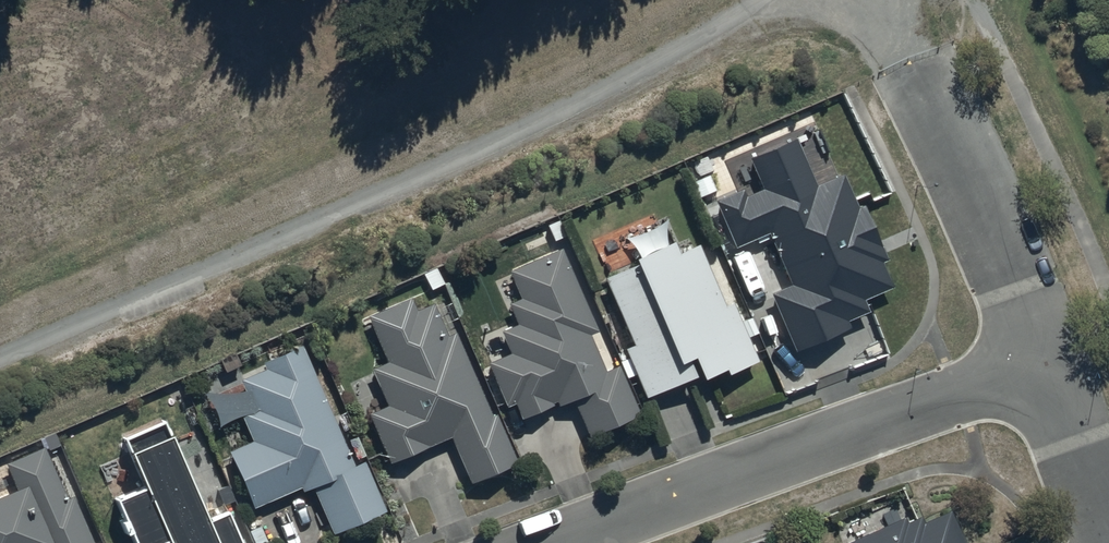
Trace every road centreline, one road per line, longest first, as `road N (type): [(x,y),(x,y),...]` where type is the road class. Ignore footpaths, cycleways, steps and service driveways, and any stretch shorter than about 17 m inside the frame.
road 1 (residential): [(1044,361),(558,542)]
road 2 (residential): [(1044,361),(880,0)]
road 3 (residential): [(1108,512),(1044,361)]

